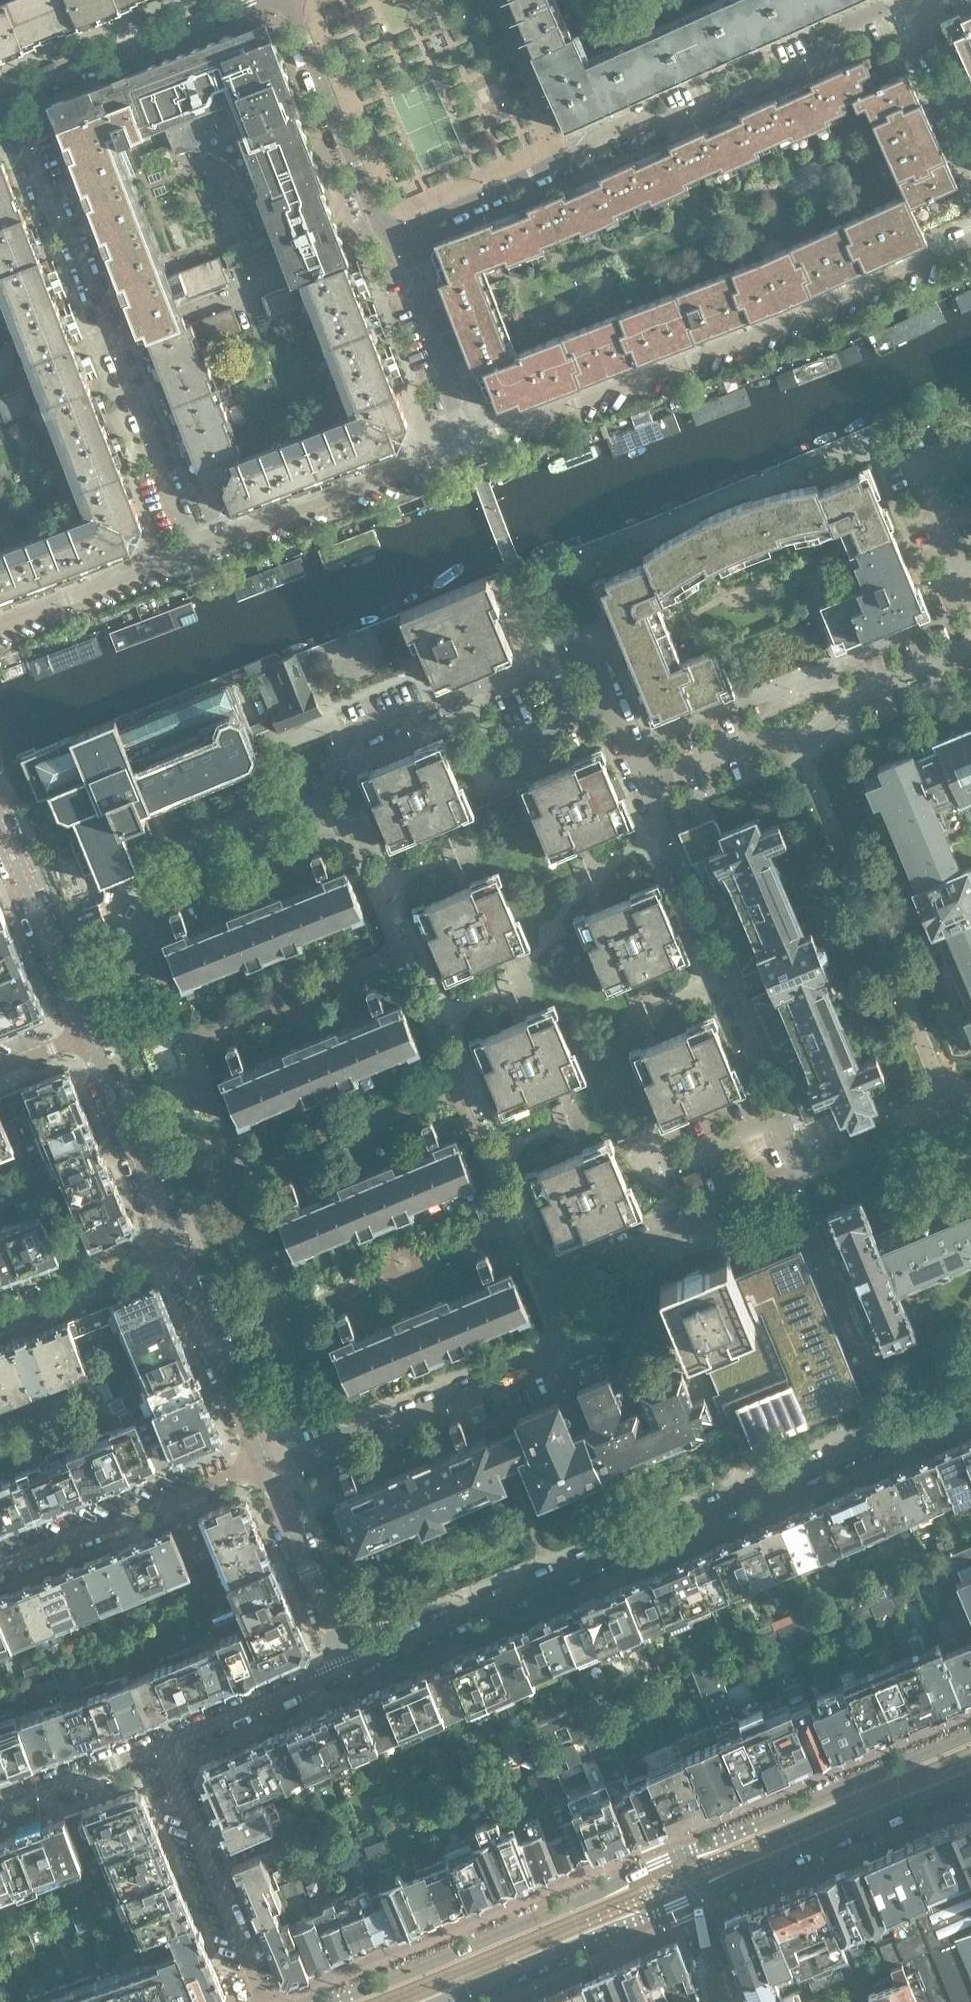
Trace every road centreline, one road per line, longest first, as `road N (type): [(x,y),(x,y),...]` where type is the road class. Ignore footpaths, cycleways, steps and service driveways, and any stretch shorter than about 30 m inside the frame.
road 1 (secondary): [(970,1728),(312,2001)]
road 2 (residential): [(645,783),(801,1167),(546,1282)]
road 3 (residential): [(348,1665),(970,1404)]
road 4 (residential): [(970,248),(471,448)]
road 5 (residential): [(546,1282),(529,1264),(348,837),(318,818)]
road 6 (residential): [(318,818),(342,742),(584,639),(592,642),(645,783)]
road 7 (residential): [(192,553),(70,235),(47,204),(5,99)]
road 8 (residential): [(261,1465),(555,1354),(565,1340),(563,1321),(546,1282)]
road 9 (residential): [(563,165),(652,119),(686,117),(830,49),(856,19),(910,0)]
road 10 (residential): [(69,992),(120,970),(162,893),(305,837),(318,818)]
road 11 (secondary): [(682,1902),(970,1780)]
road 12 (residential): [(192,553),(471,448)]
road 13 (residential): [(261,1465),(0,1566)]
road 14 (residential): [(265,2001),(159,1745)]
road 15 (residential): [(253,0),(5,99)]
road 16 (secondary): [(435,2001),(682,1902)]
road 17 (residential): [(390,237),(290,0)]
road 18 (residential): [(261,1465),(173,1250)]
road 19 (residential): [(173,1250),(87,1037)]
road 20 (residential): [(471,448),(390,237)]
road 21 (residential): [(348,1665),(261,1465)]
road 22 (residential): [(159,1745),(348,1665)]
road 23 (residential): [(0,625),(192,553)]
road 24 (residential): [(970,597),(922,465),(970,444)]
road 25 (residential): [(390,237),(563,165)]
road 26 (residential): [(0,1317),(173,1250)]
road 27 (residential): [(69,992),(0,820)]
road 28 (residential): [(0,1803),(159,1745)]
road 29 (residential): [(918,0),(931,50),(970,134)]

